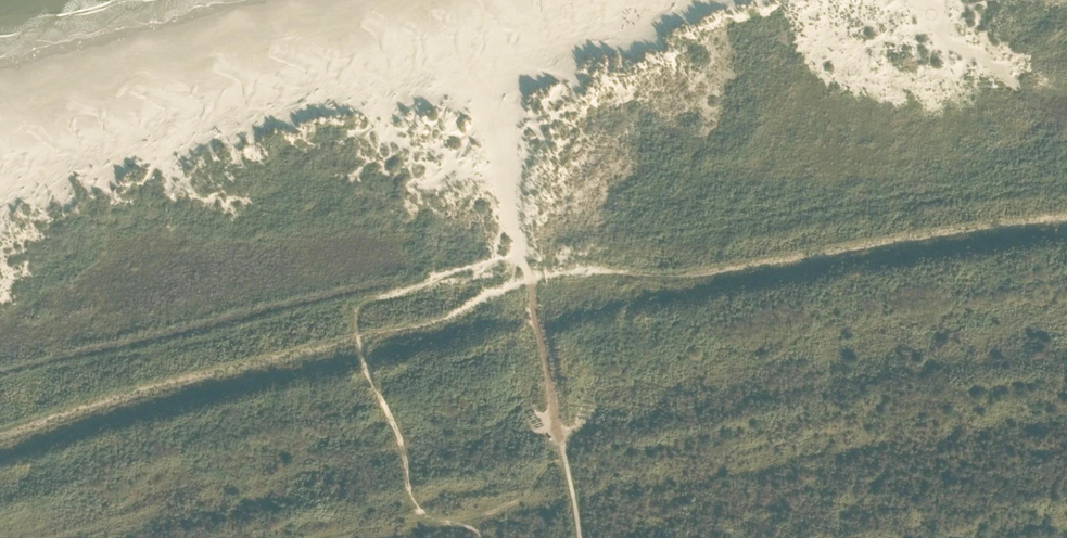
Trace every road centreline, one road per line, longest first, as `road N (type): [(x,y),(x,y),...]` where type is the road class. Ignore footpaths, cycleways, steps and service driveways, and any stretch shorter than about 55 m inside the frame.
road 1 (track): [(0,429),(433,324),(521,262)]
road 2 (track): [(1066,217),(715,271),(521,262)]
road 3 (track): [(521,262),(467,0)]
road 4 (track): [(561,444),(521,262)]

